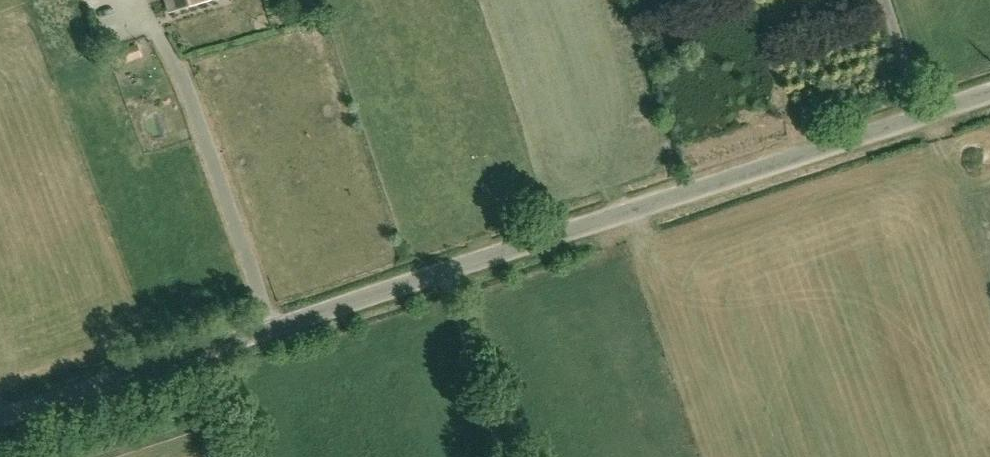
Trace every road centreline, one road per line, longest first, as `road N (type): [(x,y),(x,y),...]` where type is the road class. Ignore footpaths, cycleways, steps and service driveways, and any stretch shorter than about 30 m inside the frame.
road 1 (unclassified): [(0,419),(989,95)]
road 2 (track): [(155,33),(181,74),(275,329)]
road 3 (track): [(506,456),(450,271)]
road 4 (track): [(924,116),(886,0)]

